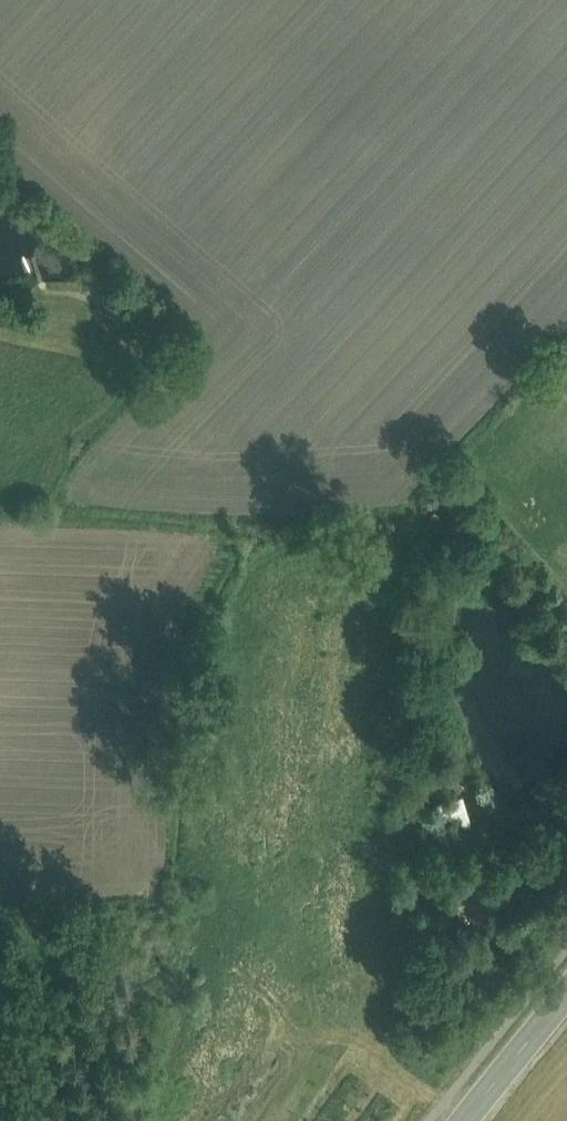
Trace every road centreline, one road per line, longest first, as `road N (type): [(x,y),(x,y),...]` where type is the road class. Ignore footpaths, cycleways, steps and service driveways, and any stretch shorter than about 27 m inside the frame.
road 1 (tertiary): [(466,1120),(566,995)]

